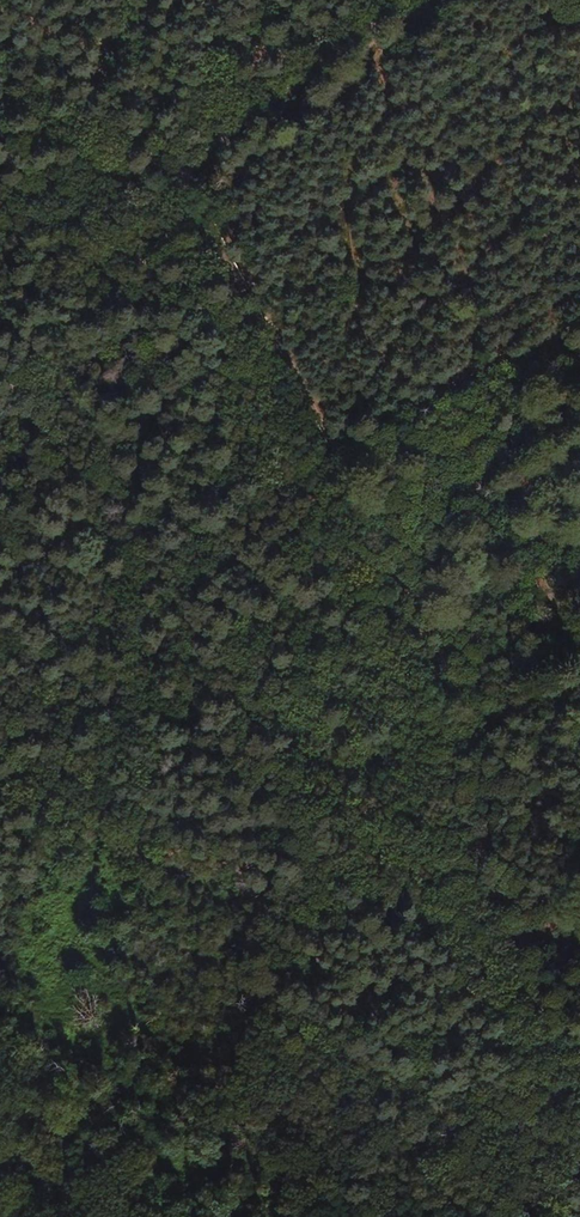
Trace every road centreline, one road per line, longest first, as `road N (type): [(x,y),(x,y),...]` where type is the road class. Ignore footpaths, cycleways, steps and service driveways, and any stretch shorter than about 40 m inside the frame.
road 1 (track): [(579,1135),(471,826),(444,686),(190,184)]
road 2 (track): [(0,1021),(362,1216)]
road 3 (track): [(190,184),(423,0)]
road 4 (track): [(143,162),(117,150),(0,8)]
road 5 (track): [(0,261),(190,184)]

